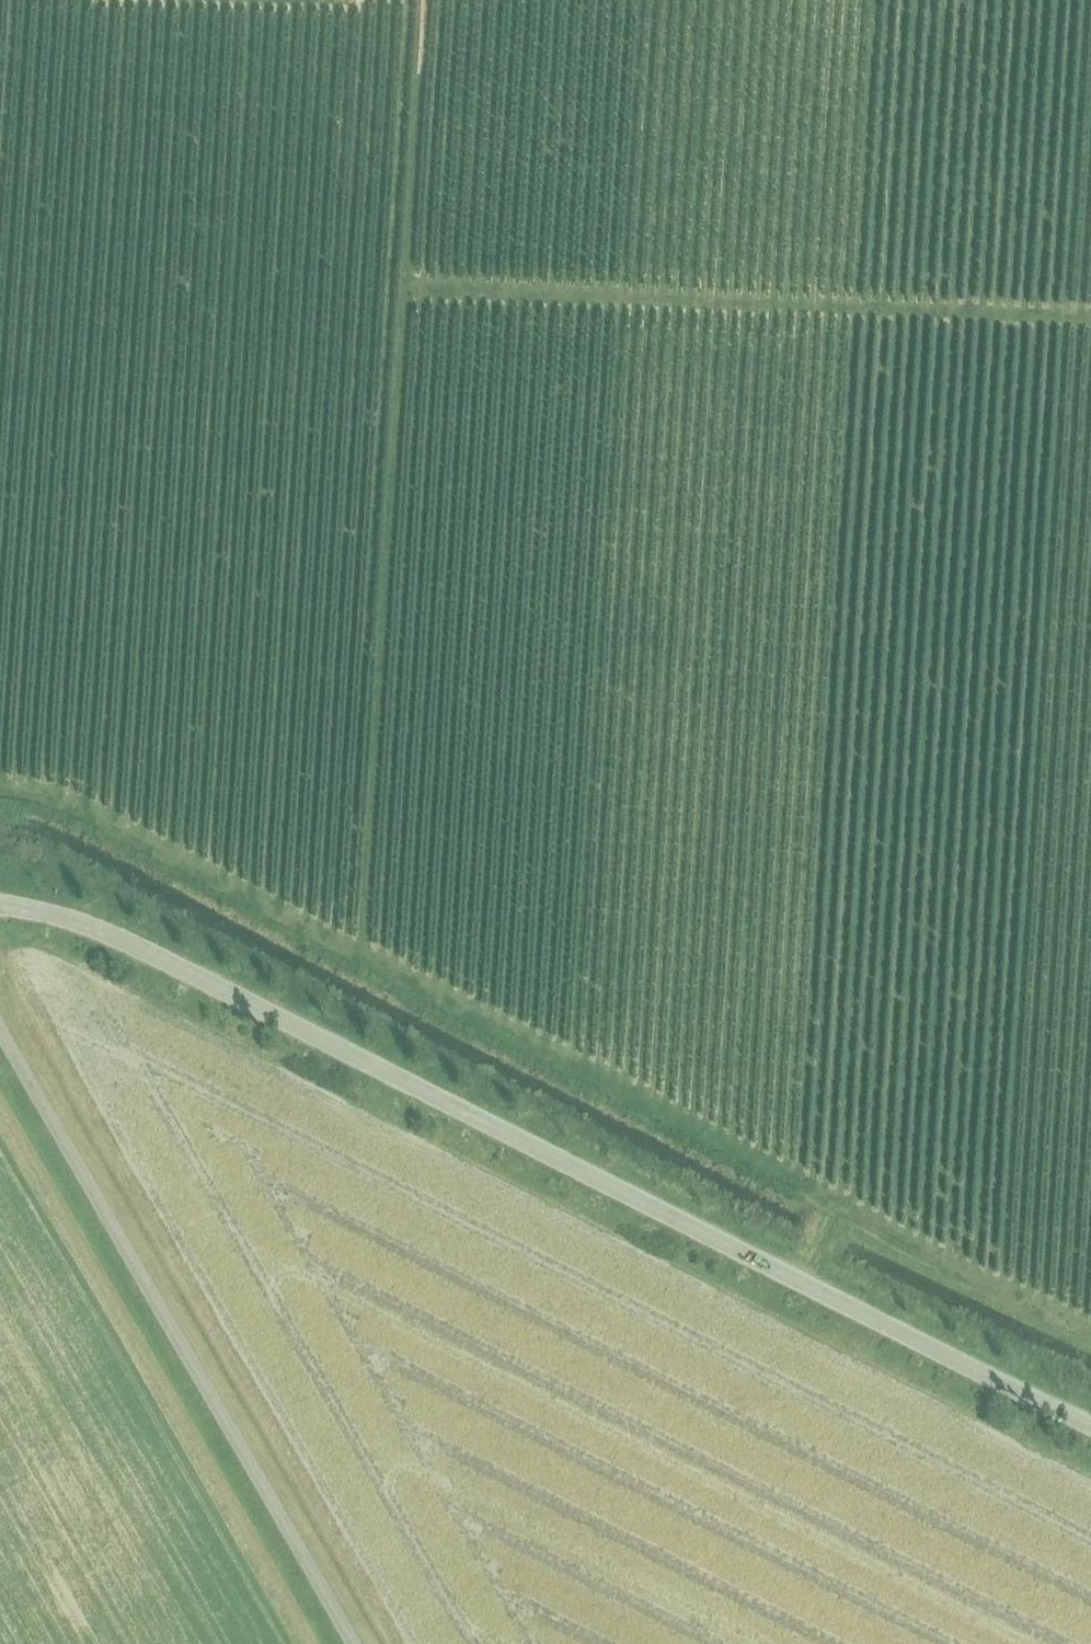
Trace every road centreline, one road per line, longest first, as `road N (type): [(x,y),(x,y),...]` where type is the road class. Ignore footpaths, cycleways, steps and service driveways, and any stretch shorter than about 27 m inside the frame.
road 1 (track): [(425,0),(367,961),(34,792),(0,790)]
road 2 (unclassified): [(1090,1427),(124,943),(0,902)]
road 3 (track): [(367,961),(937,1267),(1090,1337)]
road 4 (track): [(353,1643),(0,1028)]
road 5 (track): [(408,288),(1090,319)]

